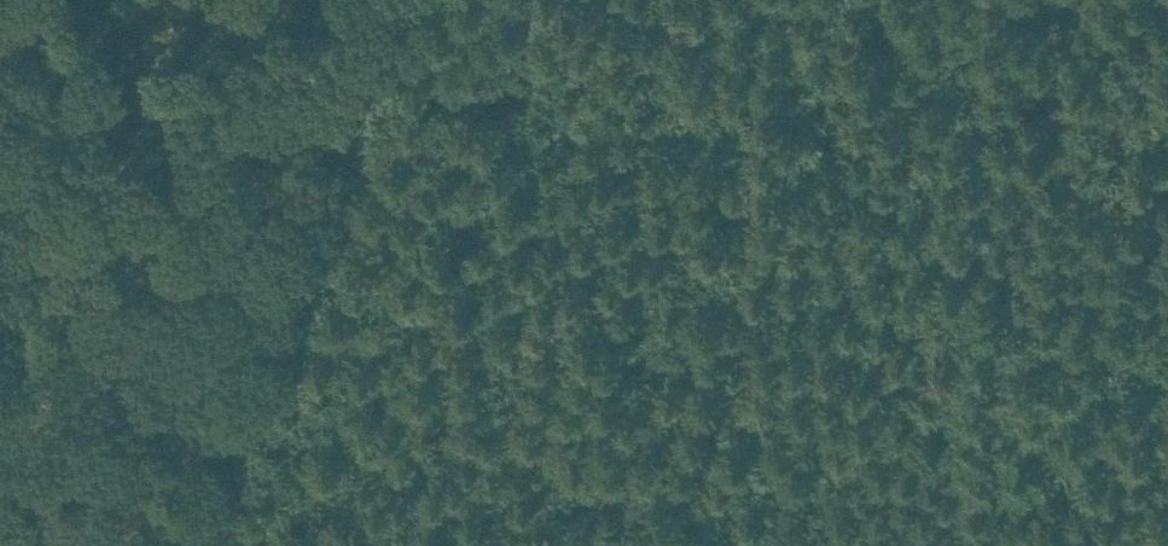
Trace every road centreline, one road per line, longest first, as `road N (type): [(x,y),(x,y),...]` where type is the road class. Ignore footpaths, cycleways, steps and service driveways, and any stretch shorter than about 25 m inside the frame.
road 1 (track): [(222,545),(438,0)]

